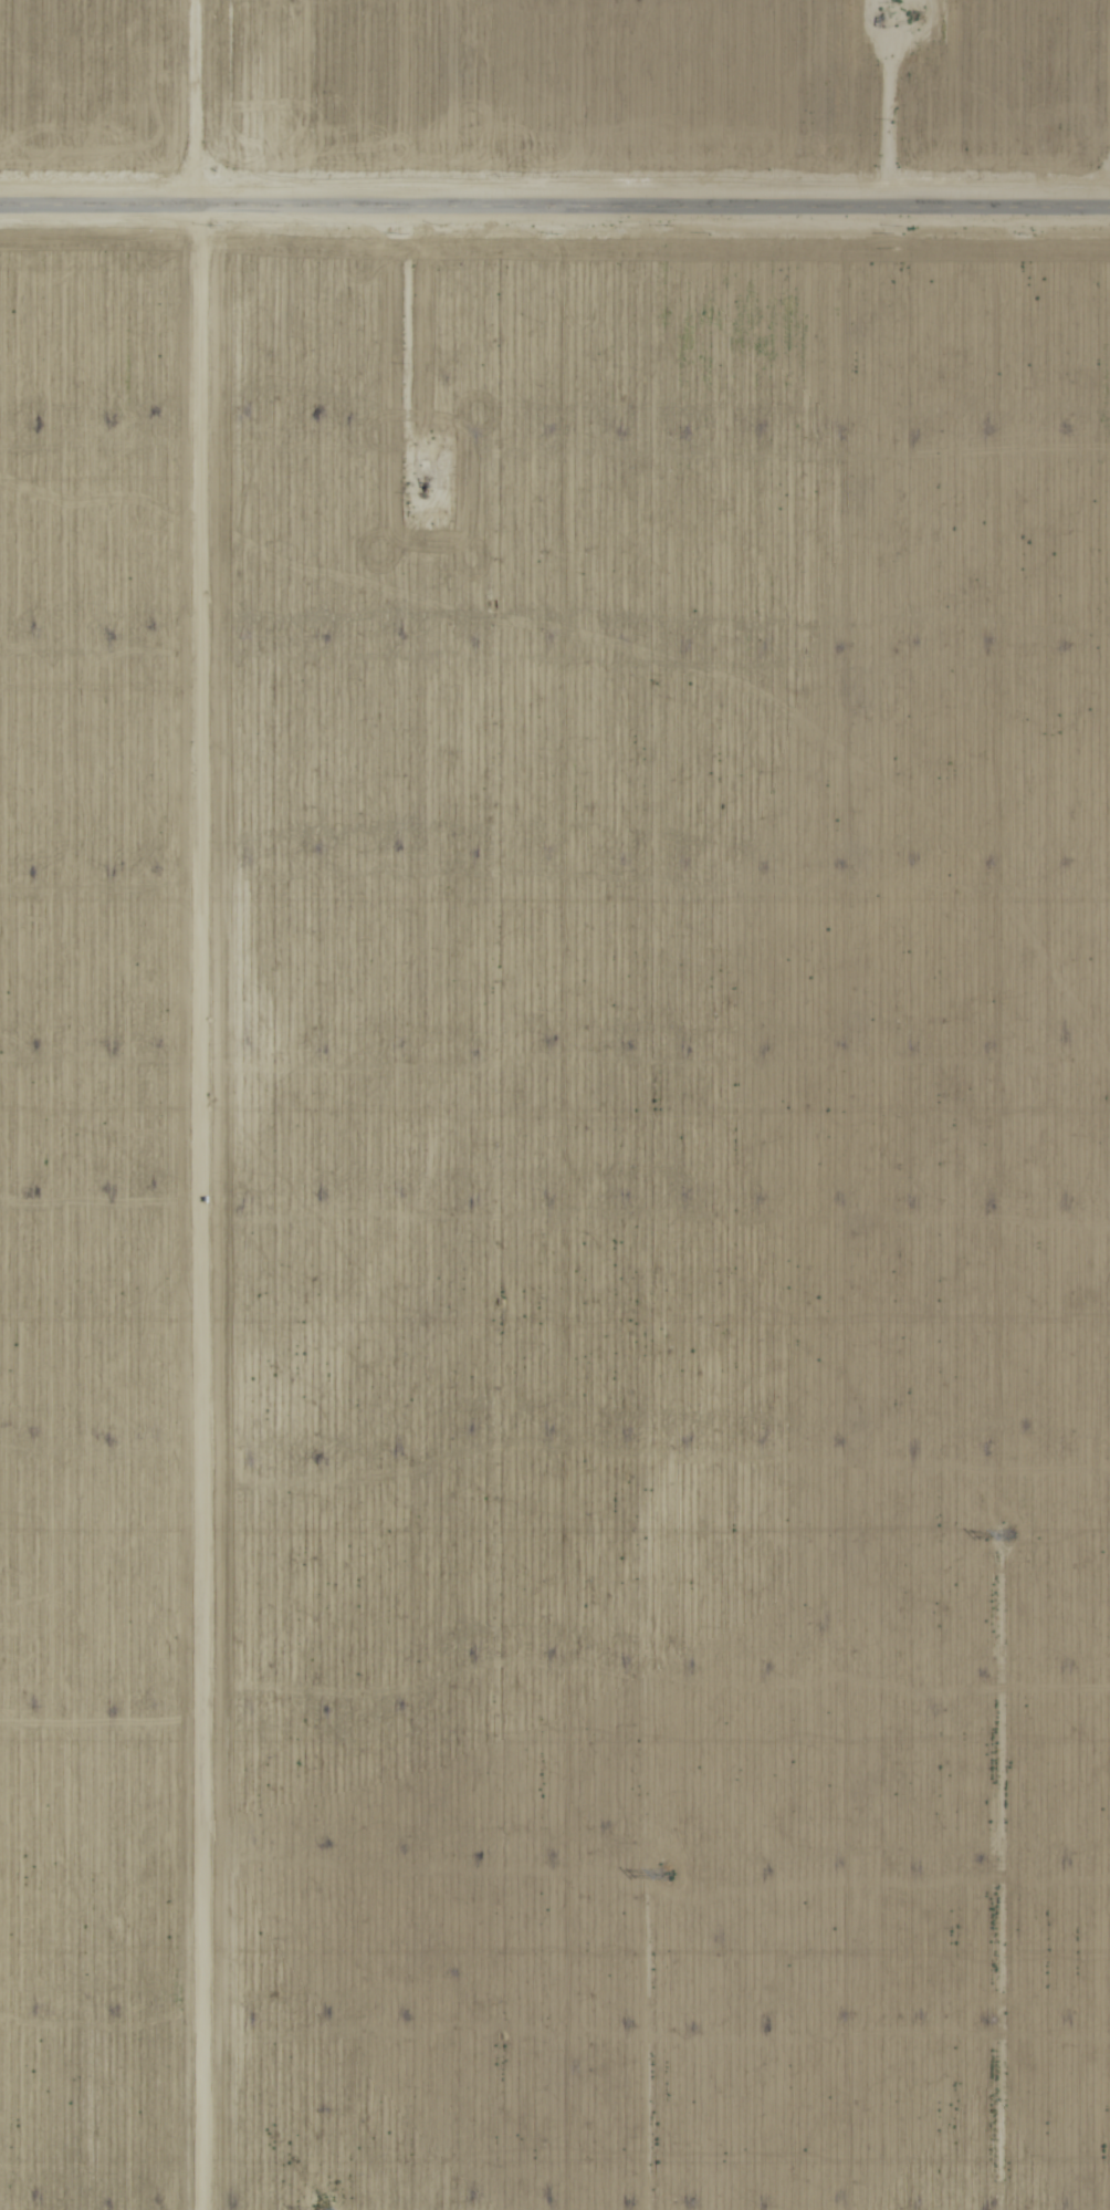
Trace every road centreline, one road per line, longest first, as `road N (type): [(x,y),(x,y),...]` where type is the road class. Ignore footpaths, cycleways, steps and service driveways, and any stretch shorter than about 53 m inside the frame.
road 1 (tertiary): [(0,205),(1109,207)]

